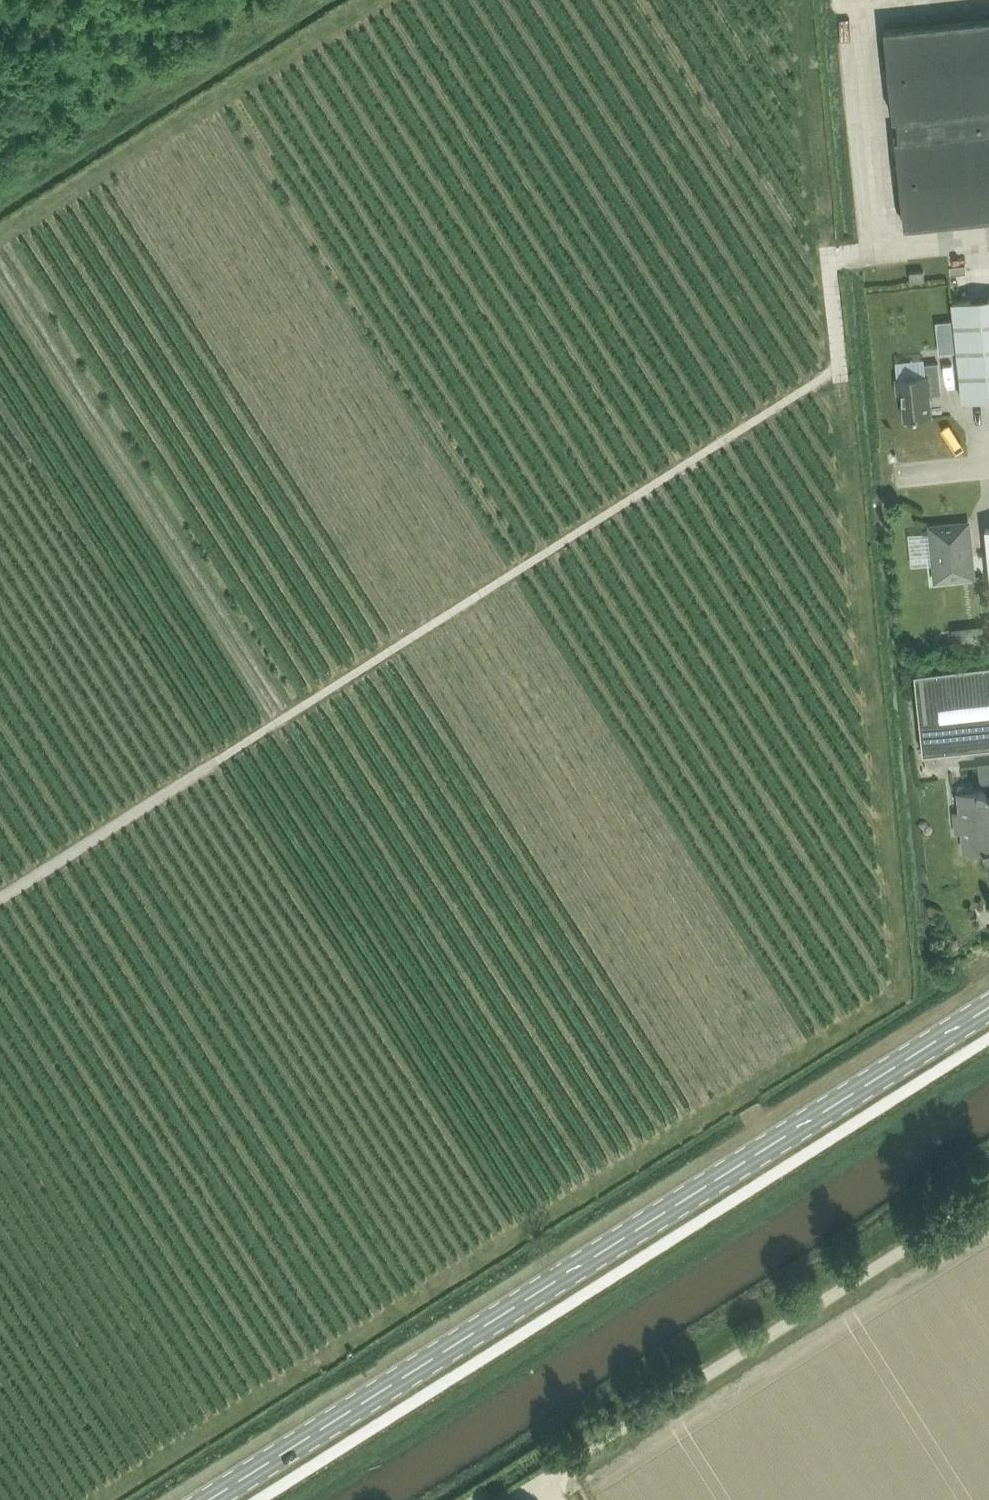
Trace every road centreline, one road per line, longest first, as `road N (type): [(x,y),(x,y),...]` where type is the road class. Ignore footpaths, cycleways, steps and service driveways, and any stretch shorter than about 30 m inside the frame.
road 1 (secondary): [(210,1499),(988,1008)]
road 2 (unclassified): [(988,1195),(559,1468)]

